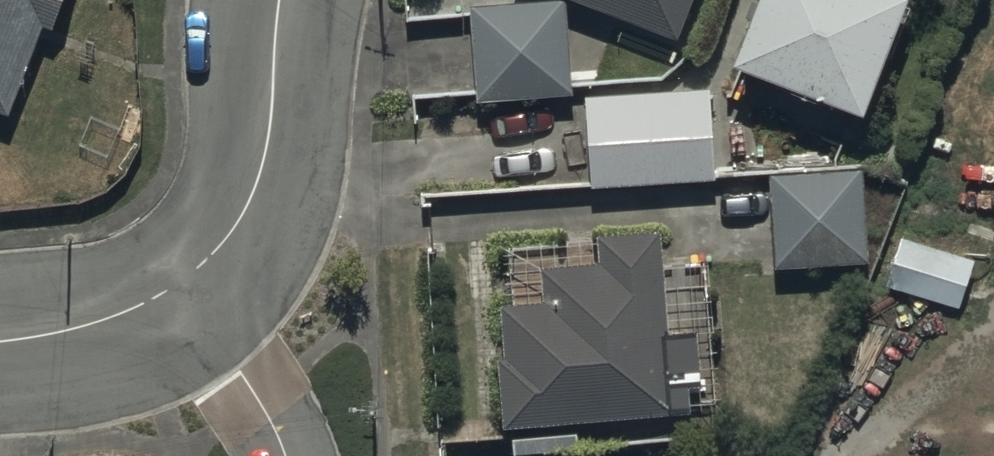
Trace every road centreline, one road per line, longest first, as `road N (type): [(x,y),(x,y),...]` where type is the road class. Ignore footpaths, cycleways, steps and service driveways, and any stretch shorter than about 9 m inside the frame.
road 1 (residential): [(282,0),(245,210),(178,283)]
road 2 (residential): [(178,283),(259,399),(283,455)]
road 3 (residential): [(178,283),(72,330),(0,342)]

